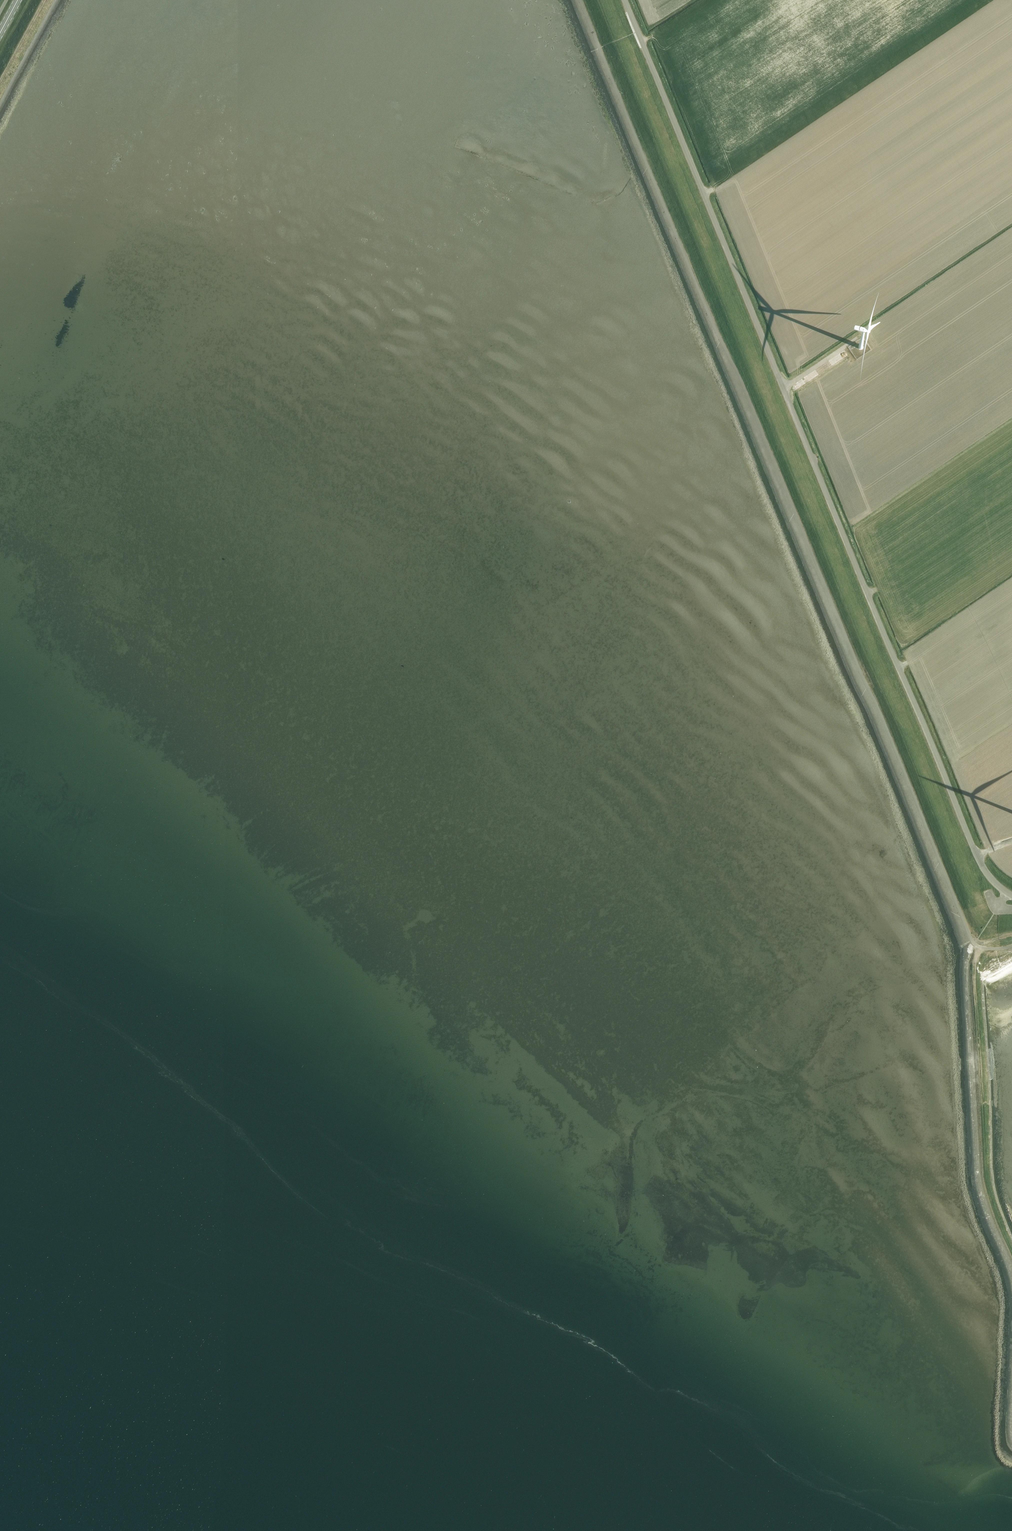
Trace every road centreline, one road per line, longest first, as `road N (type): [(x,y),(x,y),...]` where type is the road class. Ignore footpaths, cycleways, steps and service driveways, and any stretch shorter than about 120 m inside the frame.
road 1 (unclassified): [(1011,897),(977,856),(626,0)]
road 2 (track): [(1011,1242),(987,1162),(975,962),(982,947)]

